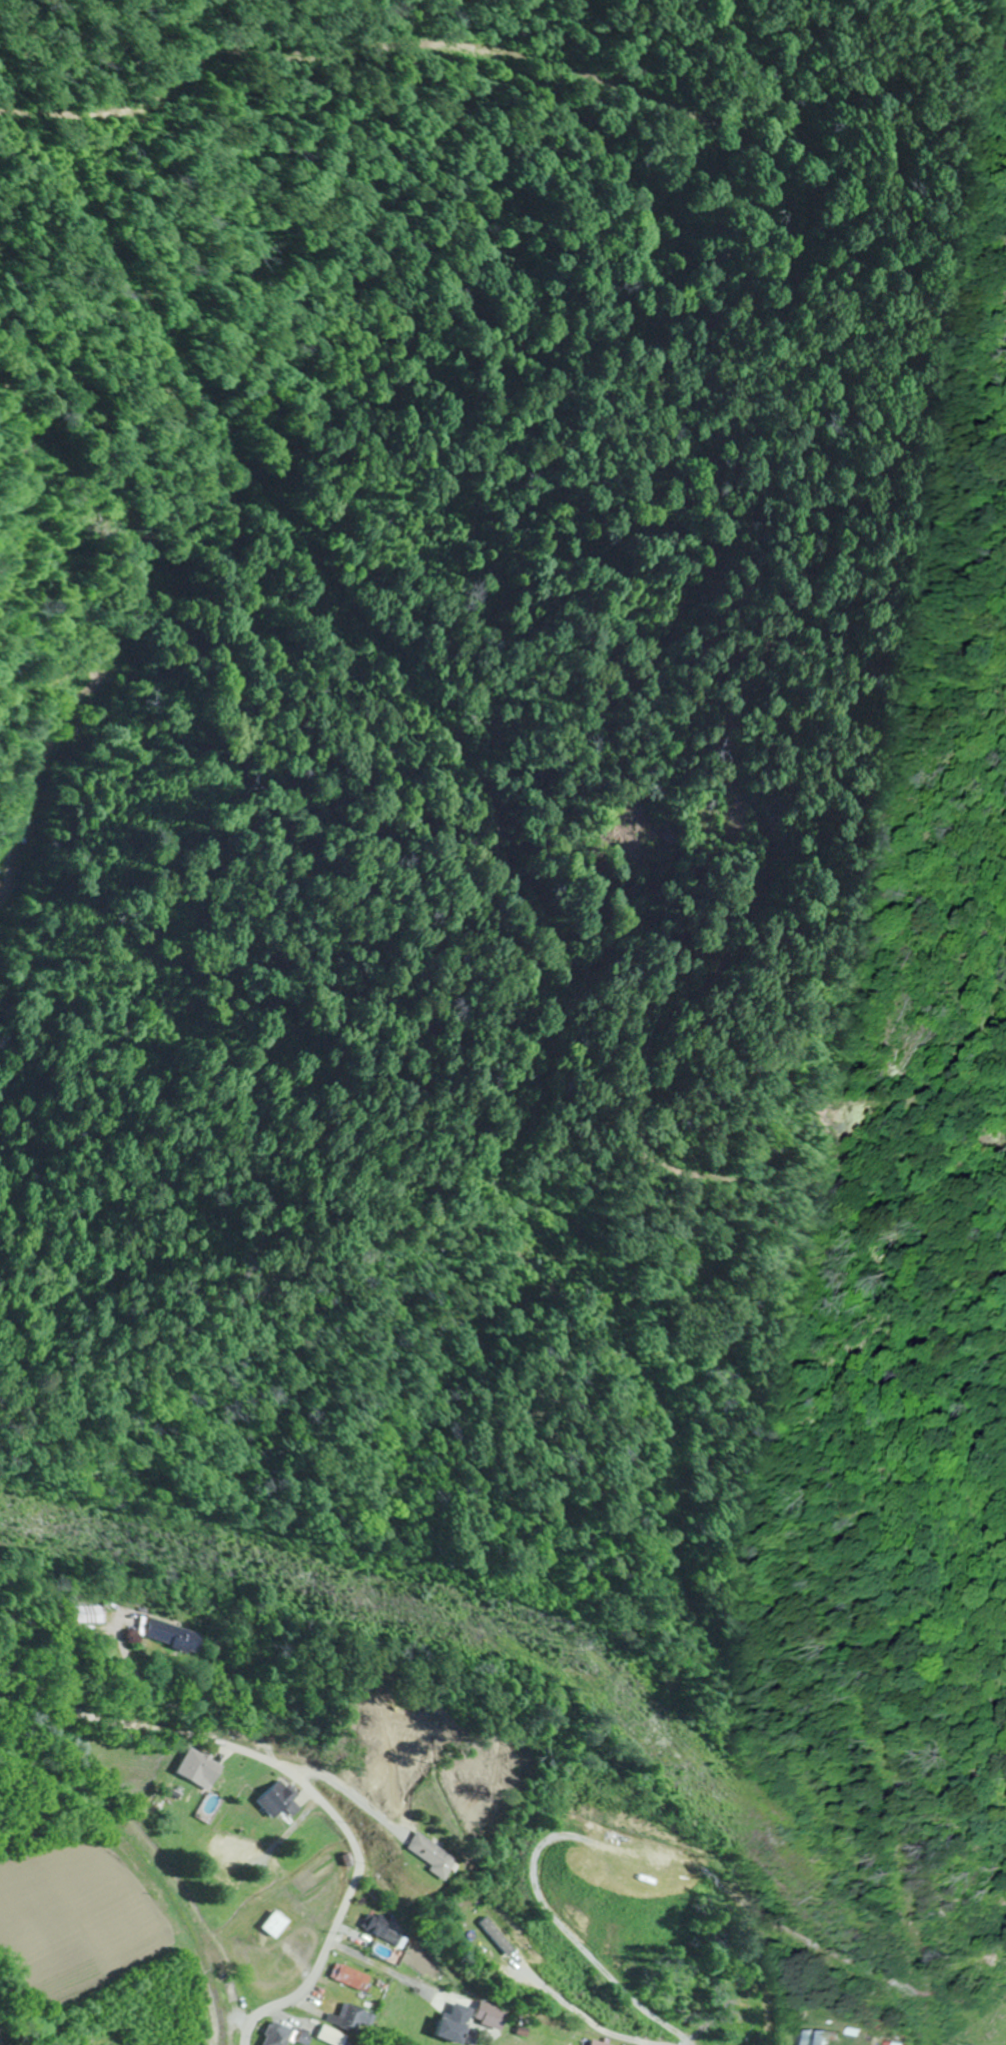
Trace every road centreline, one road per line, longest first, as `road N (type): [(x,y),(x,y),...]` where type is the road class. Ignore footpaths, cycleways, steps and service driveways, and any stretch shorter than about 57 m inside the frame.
road 1 (residential): [(248,2044),(255,2024),(319,1972),(360,1880),(353,1836),(284,1770),(173,1731),(97,1722),(0,1671)]
road 2 (residential): [(651,2044),(601,2028),(525,1971)]

